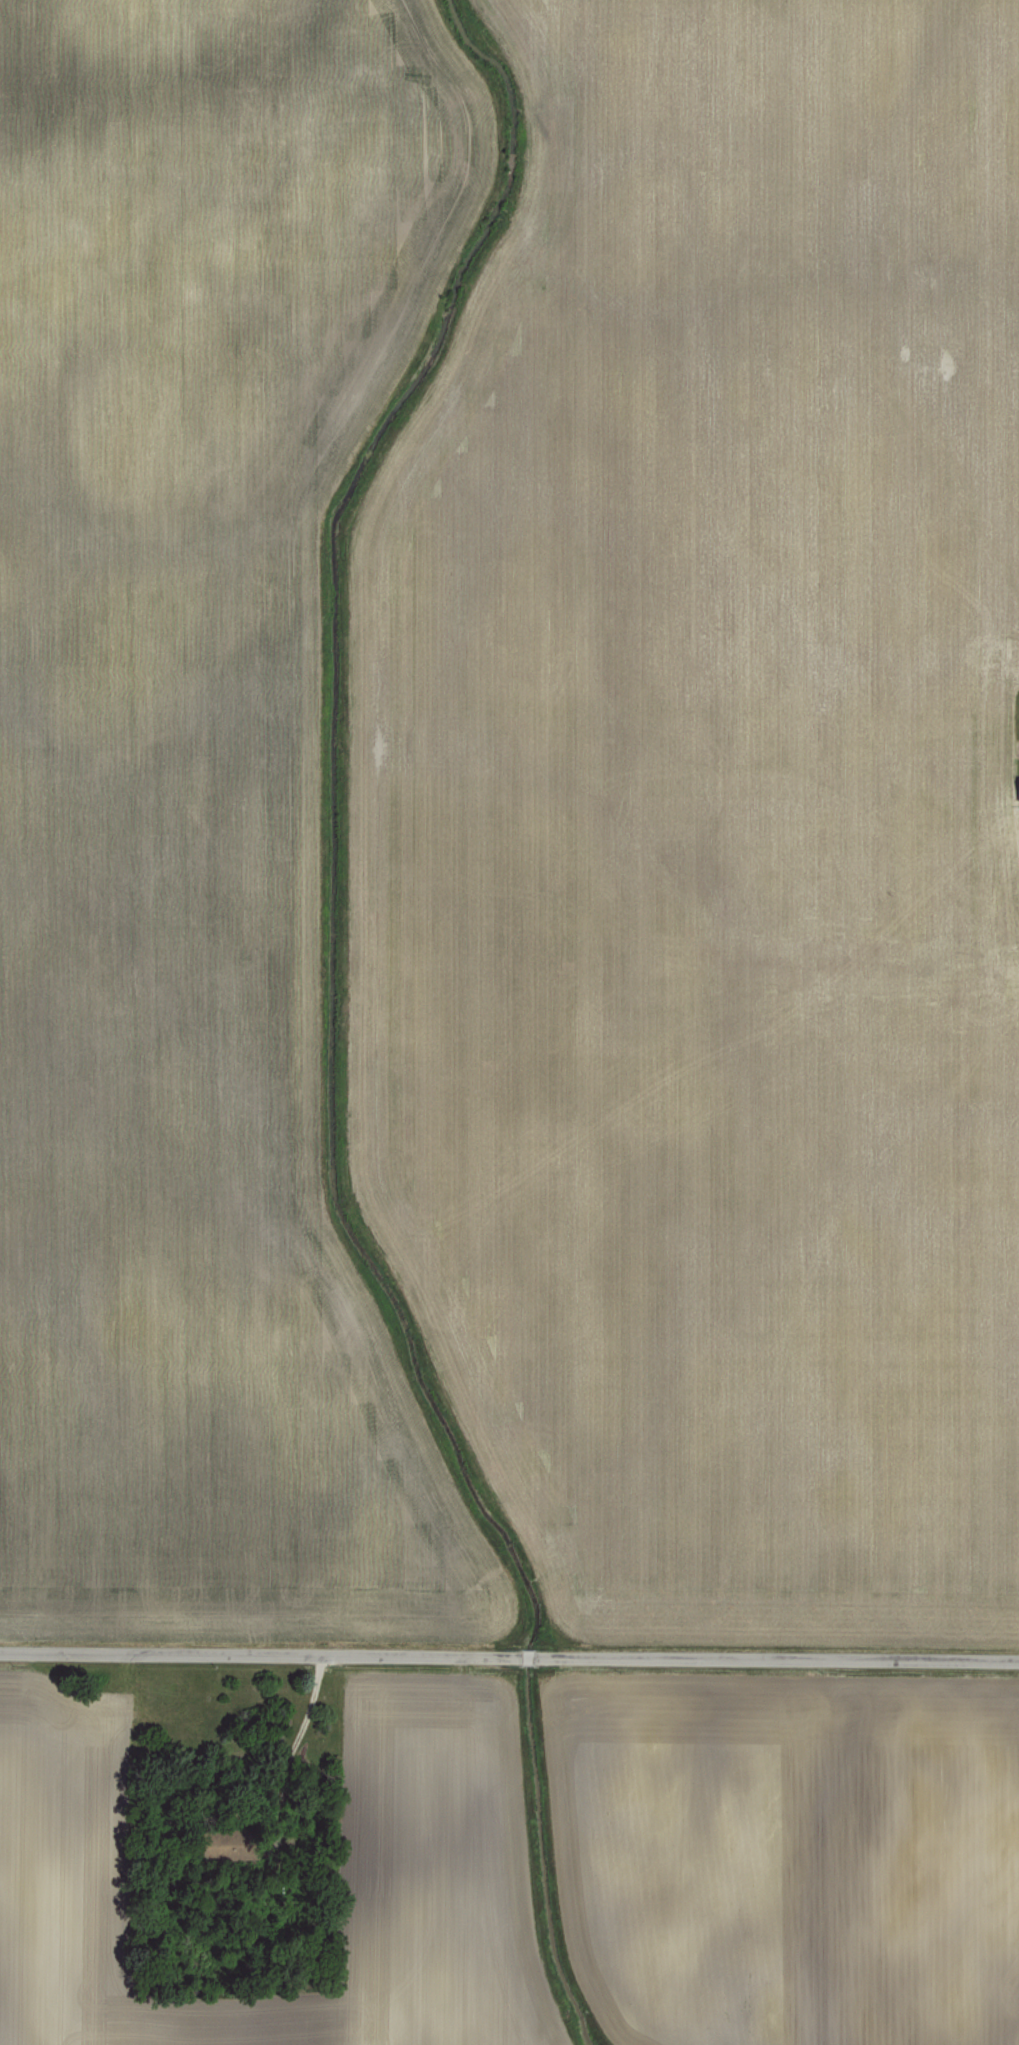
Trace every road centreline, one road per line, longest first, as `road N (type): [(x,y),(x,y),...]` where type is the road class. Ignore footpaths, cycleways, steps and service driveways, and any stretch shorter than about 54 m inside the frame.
road 1 (residential): [(0,1653),(1018,1660)]

